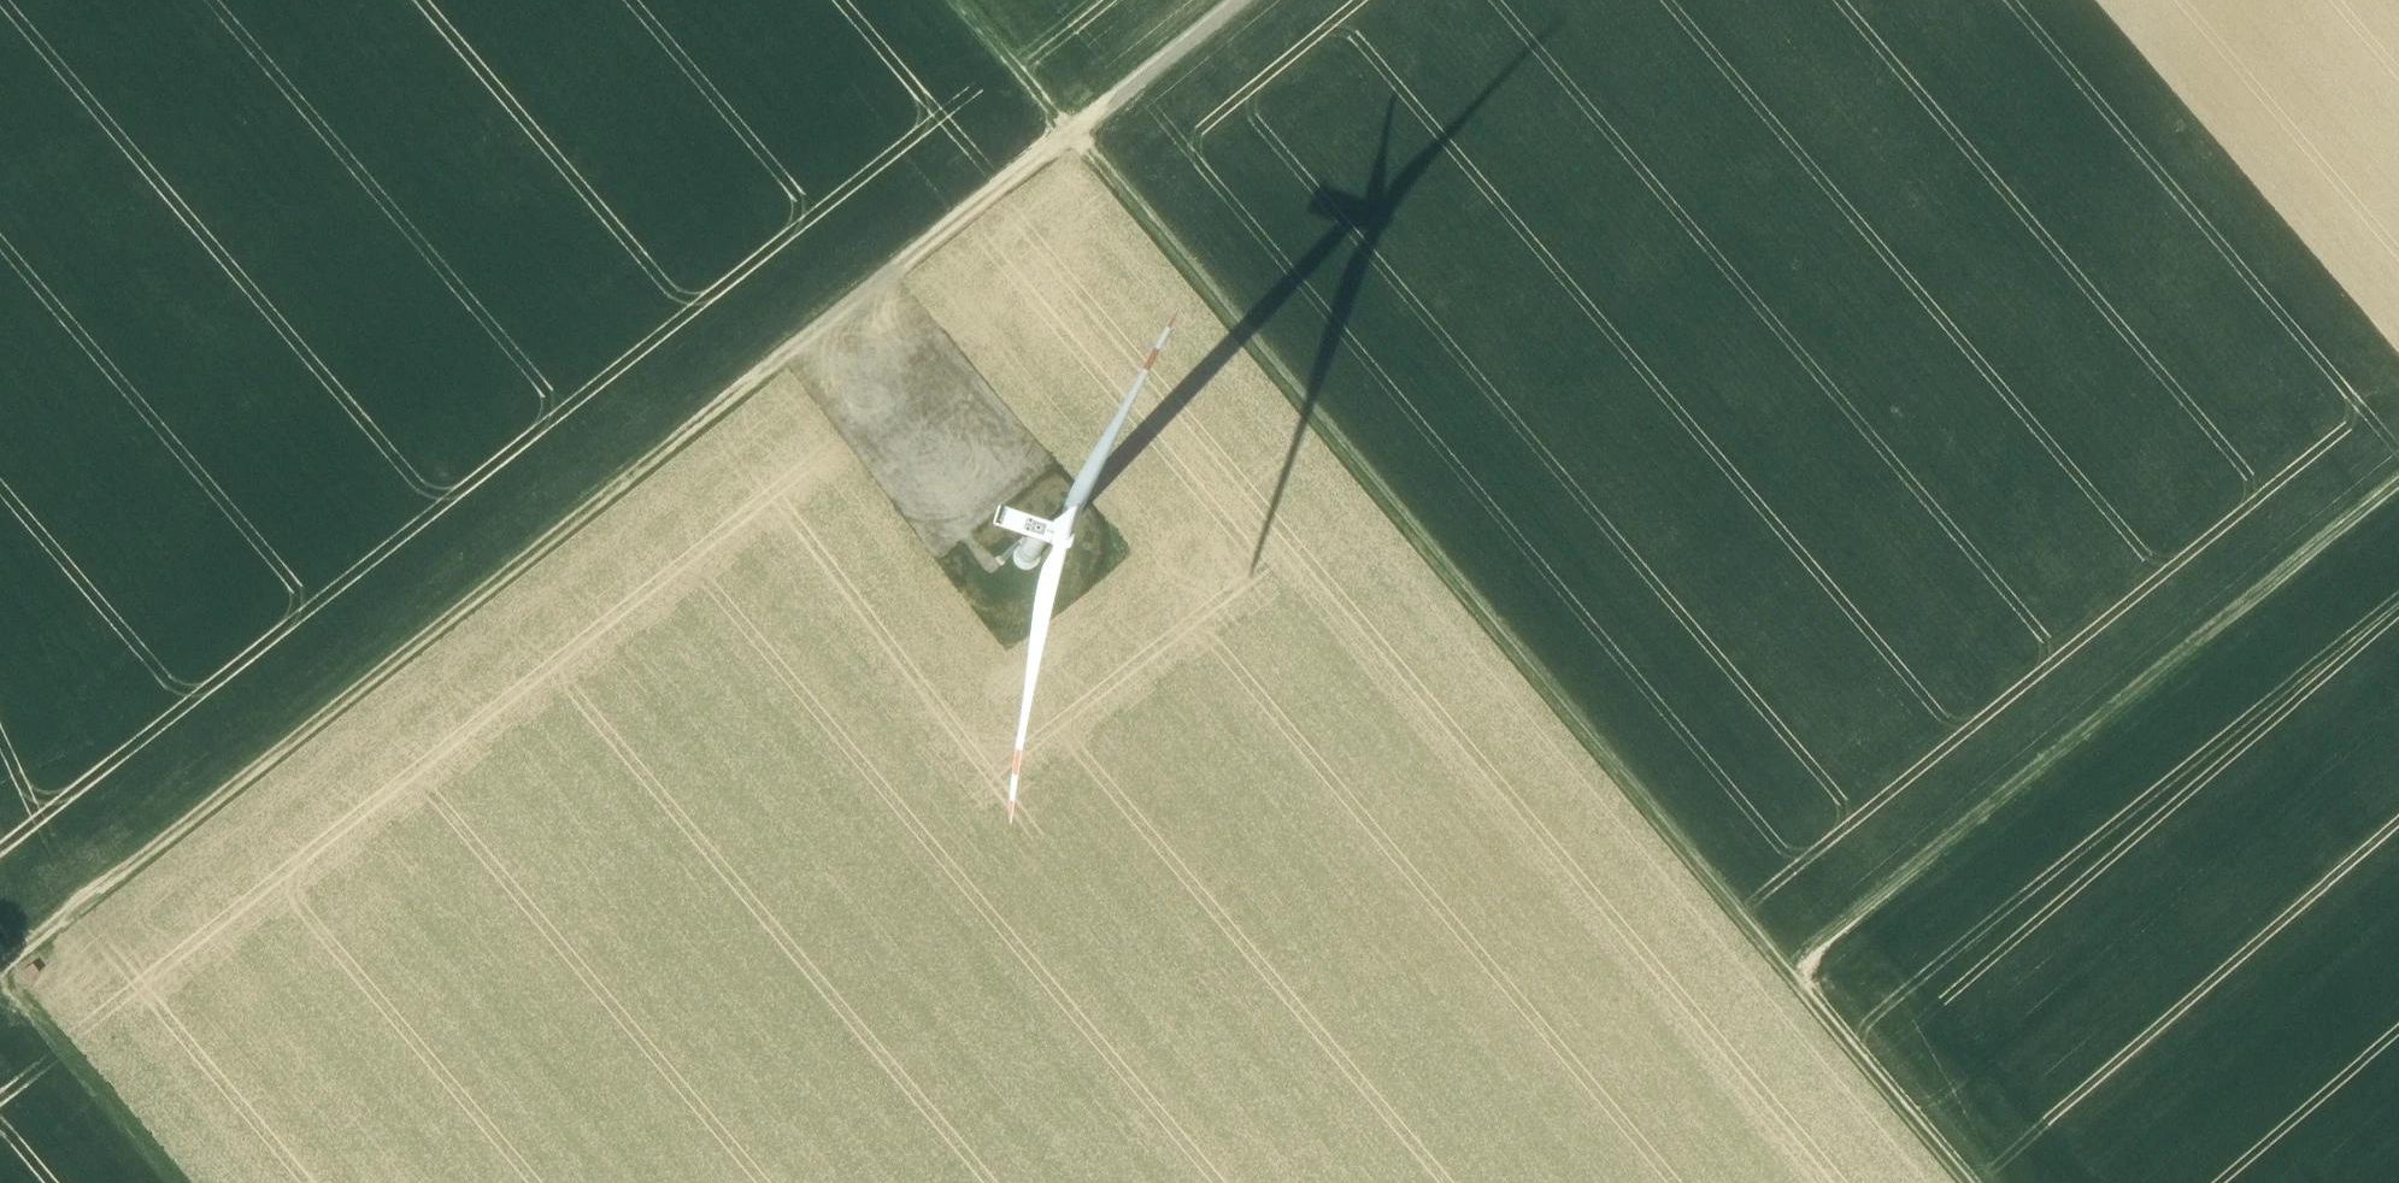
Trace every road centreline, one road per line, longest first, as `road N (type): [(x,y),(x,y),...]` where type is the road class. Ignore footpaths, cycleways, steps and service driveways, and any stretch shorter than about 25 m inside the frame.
road 1 (track): [(1965,1182),(1077,138),(1247,0)]
road 2 (track): [(0,948),(20,992),(1077,138),(959,0)]
road 3 (track): [(1786,974),(2017,788),(2398,502)]
road 4 (track): [(20,992),(183,1182)]

